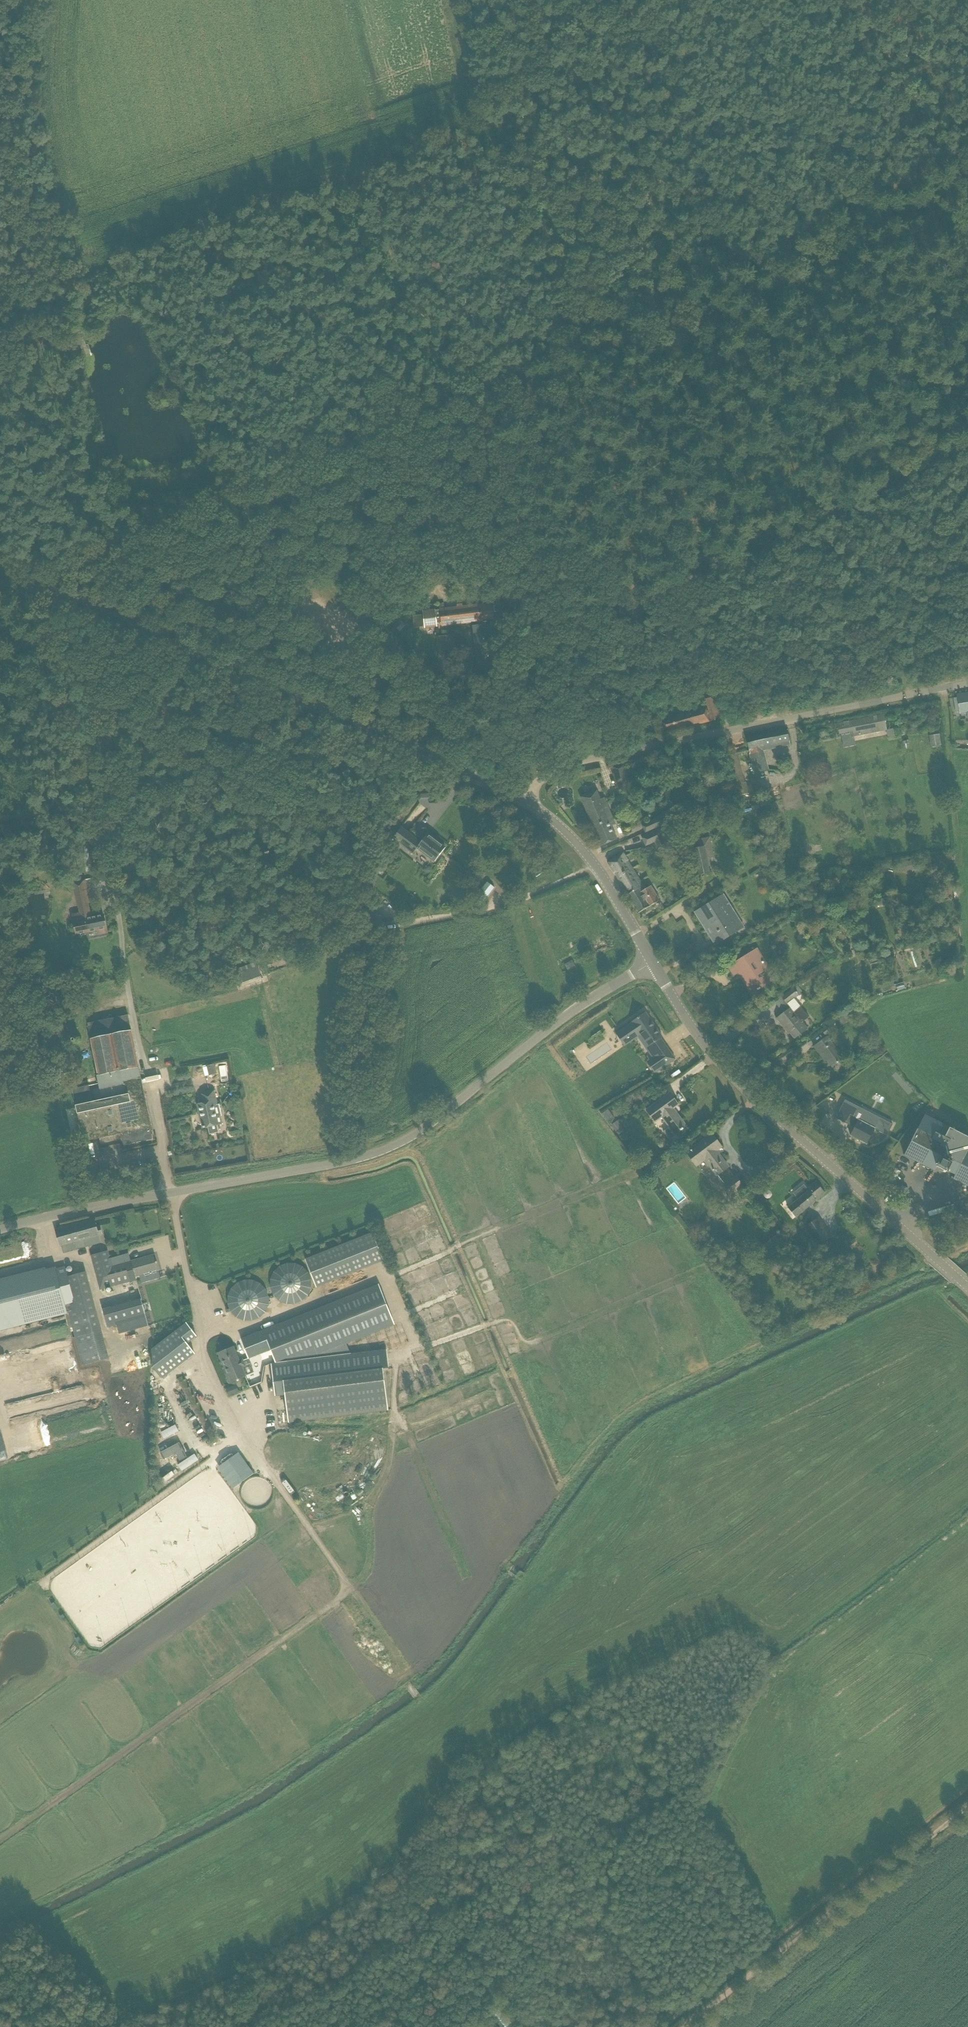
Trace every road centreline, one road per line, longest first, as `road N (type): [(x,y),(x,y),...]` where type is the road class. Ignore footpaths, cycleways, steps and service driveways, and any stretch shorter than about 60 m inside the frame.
road 1 (track): [(967,152),(481,387),(246,491)]
road 2 (track): [(631,614),(619,567),(625,543),(597,497),(551,354),(574,222),(662,31)]
road 3 (tertiary): [(520,800),(0,570)]
road 4 (unclassified): [(171,1192),(383,1151),(652,963)]
road 5 (track): [(286,1497),(346,1582),(341,1597),(0,1840)]
road 6 (track): [(553,652),(474,369),(410,304),(366,176)]
road 7 (track): [(465,773),(337,810),(95,807),(0,820)]
road 8 (unclassified): [(520,800),(576,762),(967,683)]
road 9 (track): [(553,652),(967,452)]
road 10 (tertiary): [(967,1287),(739,1082),(652,963)]
road 11 (track): [(532,788),(246,491)]
road 12 (track): [(681,2026),(967,1806)]
road 13 (unclassified): [(171,1192),(109,873)]
road 14 (track): [(654,0),(739,263)]
road 15 (track): [(511,1317),(523,1345),(700,1270)]
road 16 (track): [(246,491),(112,548),(64,575),(52,593)]
road 17 (track): [(595,865),(514,901),(387,926)]
road 18 (tertiary): [(652,963),(581,848),(520,800)]
road 19 (track): [(800,533),(913,695)]
road 20 (track): [(460,1244),(627,1175)]
road 21 (unclassified): [(0,1230),(171,1192)]
road 22 (track): [(961,863),(943,689)]
road 23 (track): [(393,1432),(387,1472),(369,1509),(371,1558),(364,1578),(345,1589)]
road 24 (track): [(406,1423),(465,1574)]

